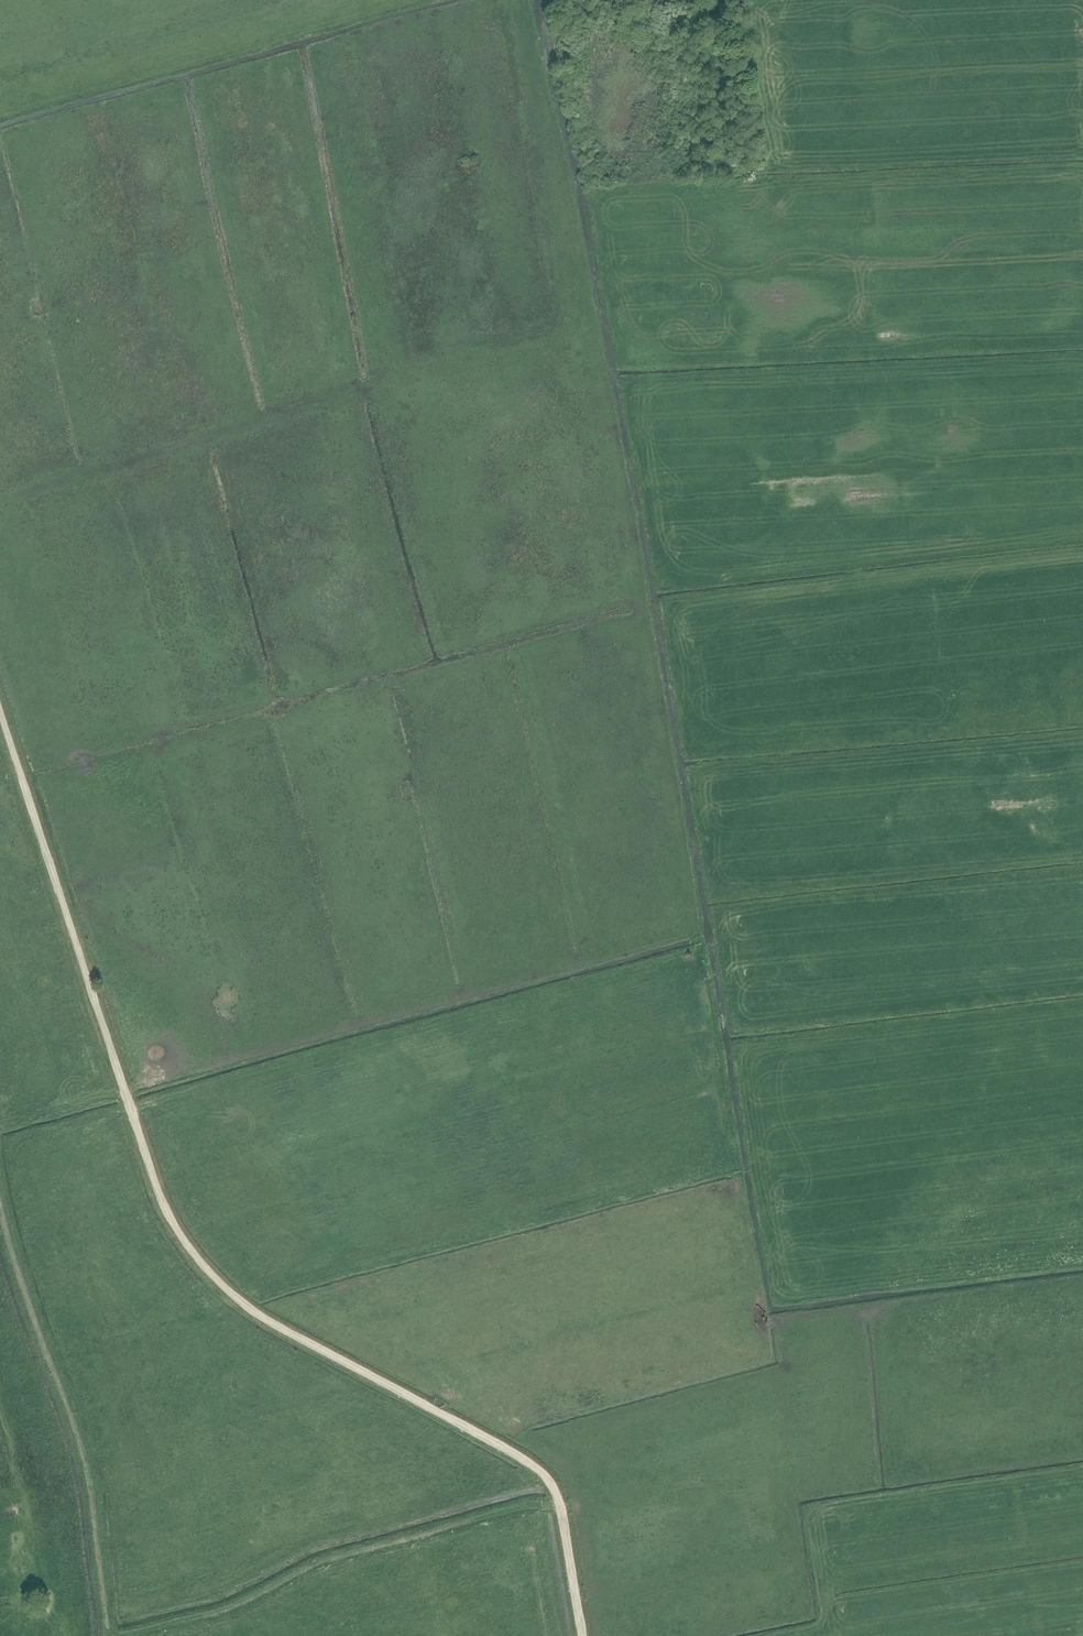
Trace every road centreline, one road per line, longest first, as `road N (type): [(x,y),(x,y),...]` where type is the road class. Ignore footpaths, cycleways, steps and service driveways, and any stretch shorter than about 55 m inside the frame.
road 1 (track): [(0,713),(169,1223),(262,1320),(542,1473),(559,1504),(583,1635)]

